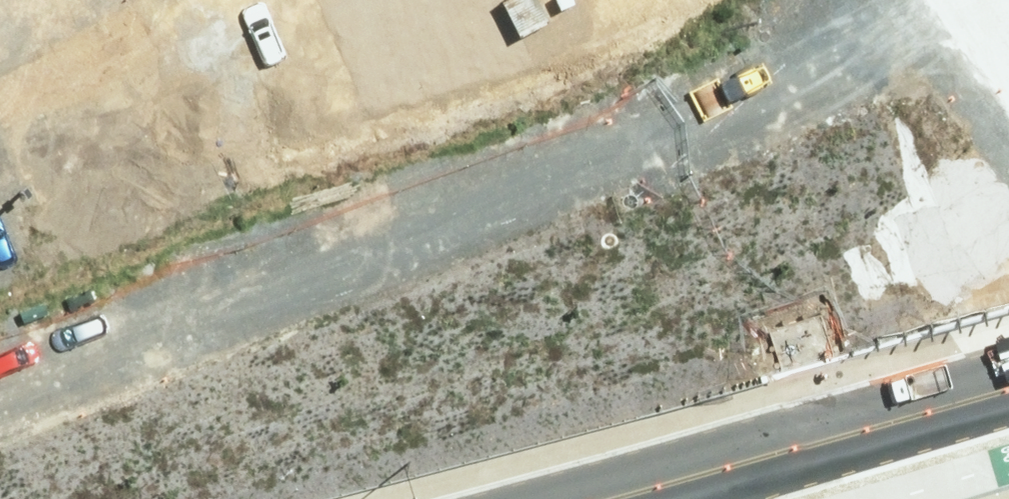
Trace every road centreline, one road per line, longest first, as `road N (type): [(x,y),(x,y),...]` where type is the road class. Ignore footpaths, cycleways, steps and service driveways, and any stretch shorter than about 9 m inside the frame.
road 1 (residential): [(351,269),(853,87)]
road 2 (tertiary): [(1008,388),(603,498)]
road 3 (residential): [(0,405),(351,269)]
road 4 (residential): [(266,0),(351,269)]

